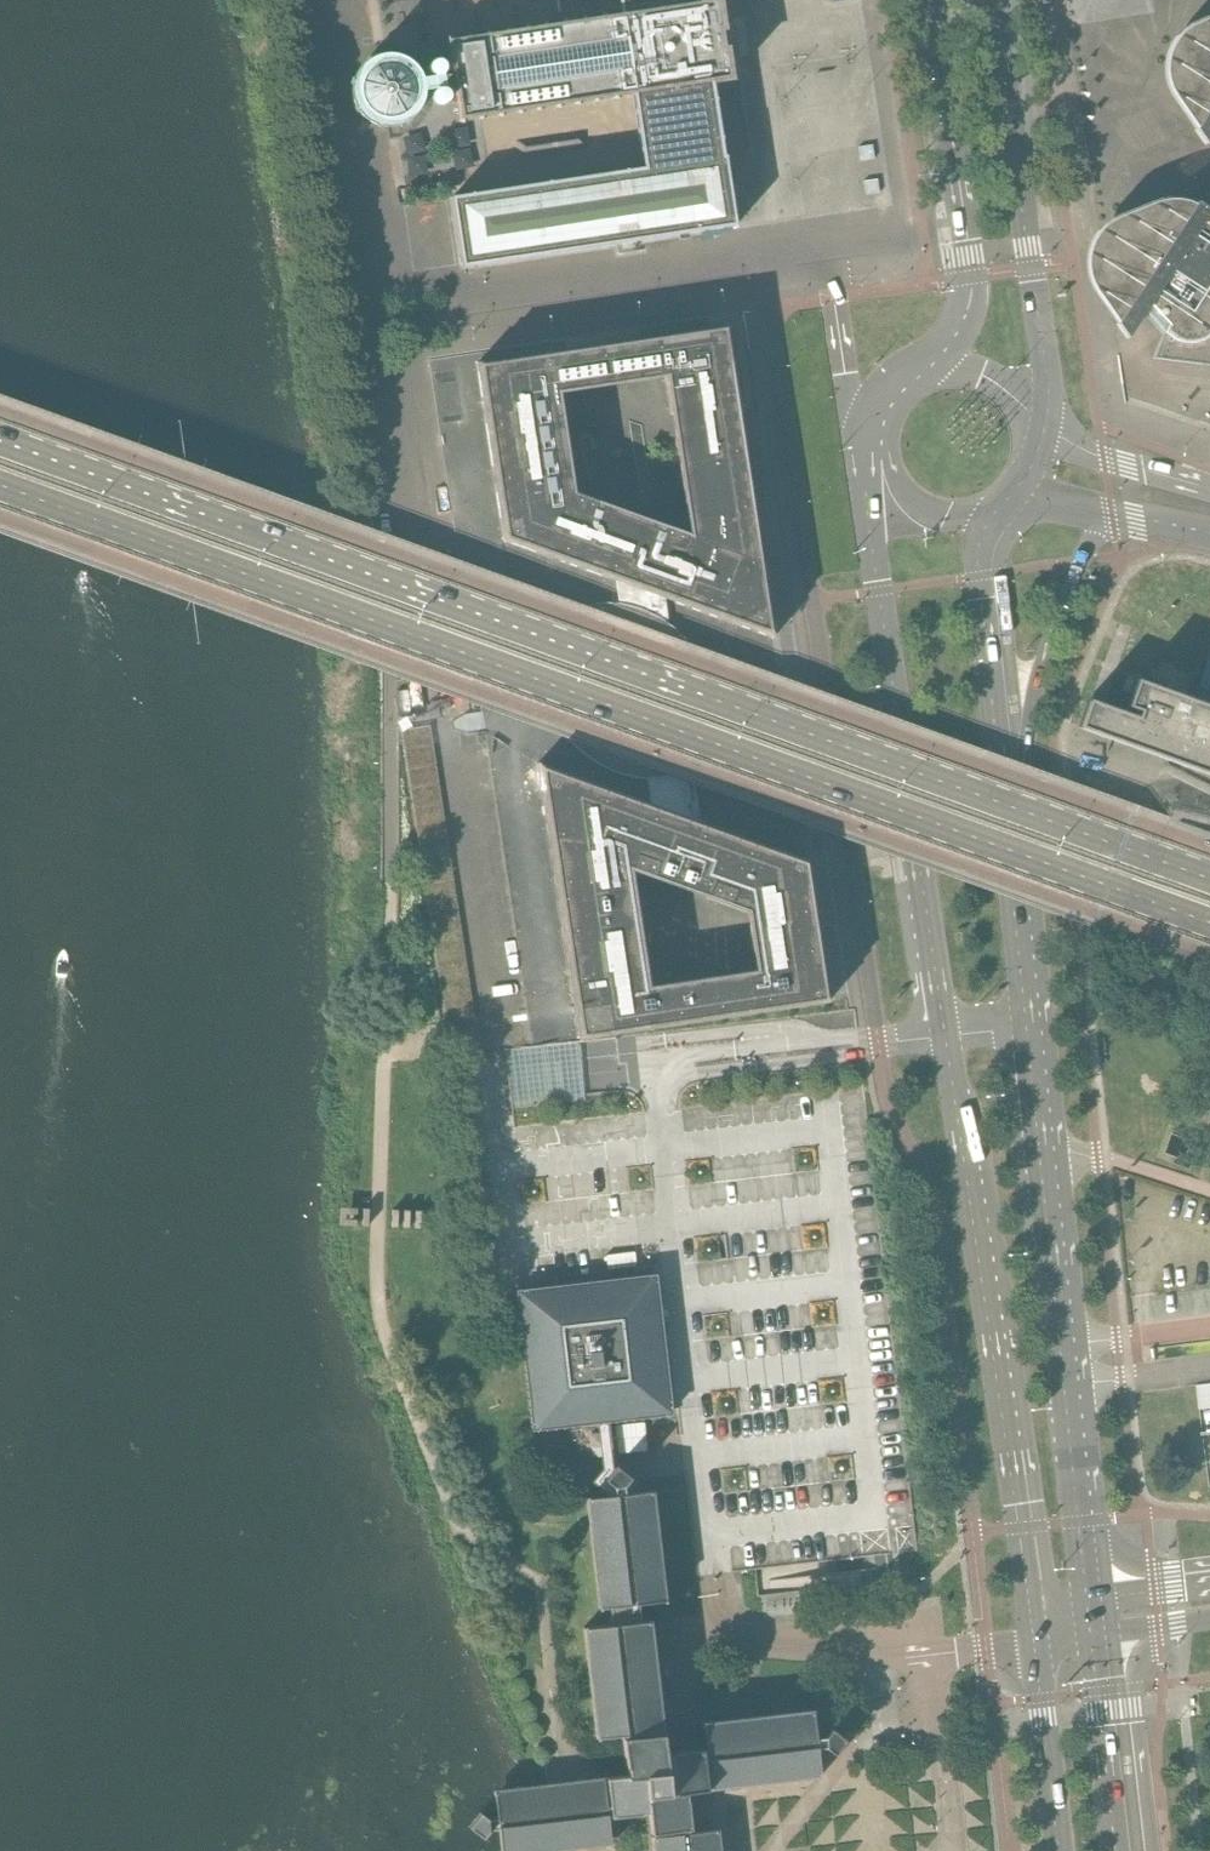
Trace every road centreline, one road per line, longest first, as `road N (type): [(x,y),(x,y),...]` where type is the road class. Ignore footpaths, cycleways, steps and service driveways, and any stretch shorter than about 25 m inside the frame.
road 1 (primary): [(0,488),(1209,922)]
road 2 (primary): [(1209,880),(0,448)]
road 3 (secondary): [(867,430),(867,512),(1034,1643)]
road 4 (secondary): [(1088,1594),(1003,803)]
road 5 (residential): [(372,319),(391,530),(384,1085)]
road 6 (residential): [(829,253),(372,319)]
road 7 (tertiary): [(1046,425),(1048,381),(990,0)]
road 8 (residential): [(372,319),(305,0)]
road 9 (secondary): [(1003,803),(1024,771),(1039,672),(1096,519)]
road 10 (secondary): [(1003,803),(978,563),(981,537),(999,509)]
road 11 (tertiary): [(932,0),(967,233)]
road 12 (secondary): [(1117,1850),(1093,1635)]
road 13 (secondary): [(1034,1643),(1059,1850)]
road 14 (residential): [(829,253),(852,405),(867,430)]
road 15 (secondary): [(1209,490),(1096,456),(1046,425)]
road 16 (secondary): [(867,430),(904,492),(928,513),(963,517),(999,509)]
road 17 (tertiary): [(967,233),(972,288),(965,318),(916,375)]
road 18 (secondary): [(1046,425),(981,375),(916,375)]
road 19 (residential): [(967,233),(829,253)]
road 20 (primary): [(1209,1579),(1088,1594)]

